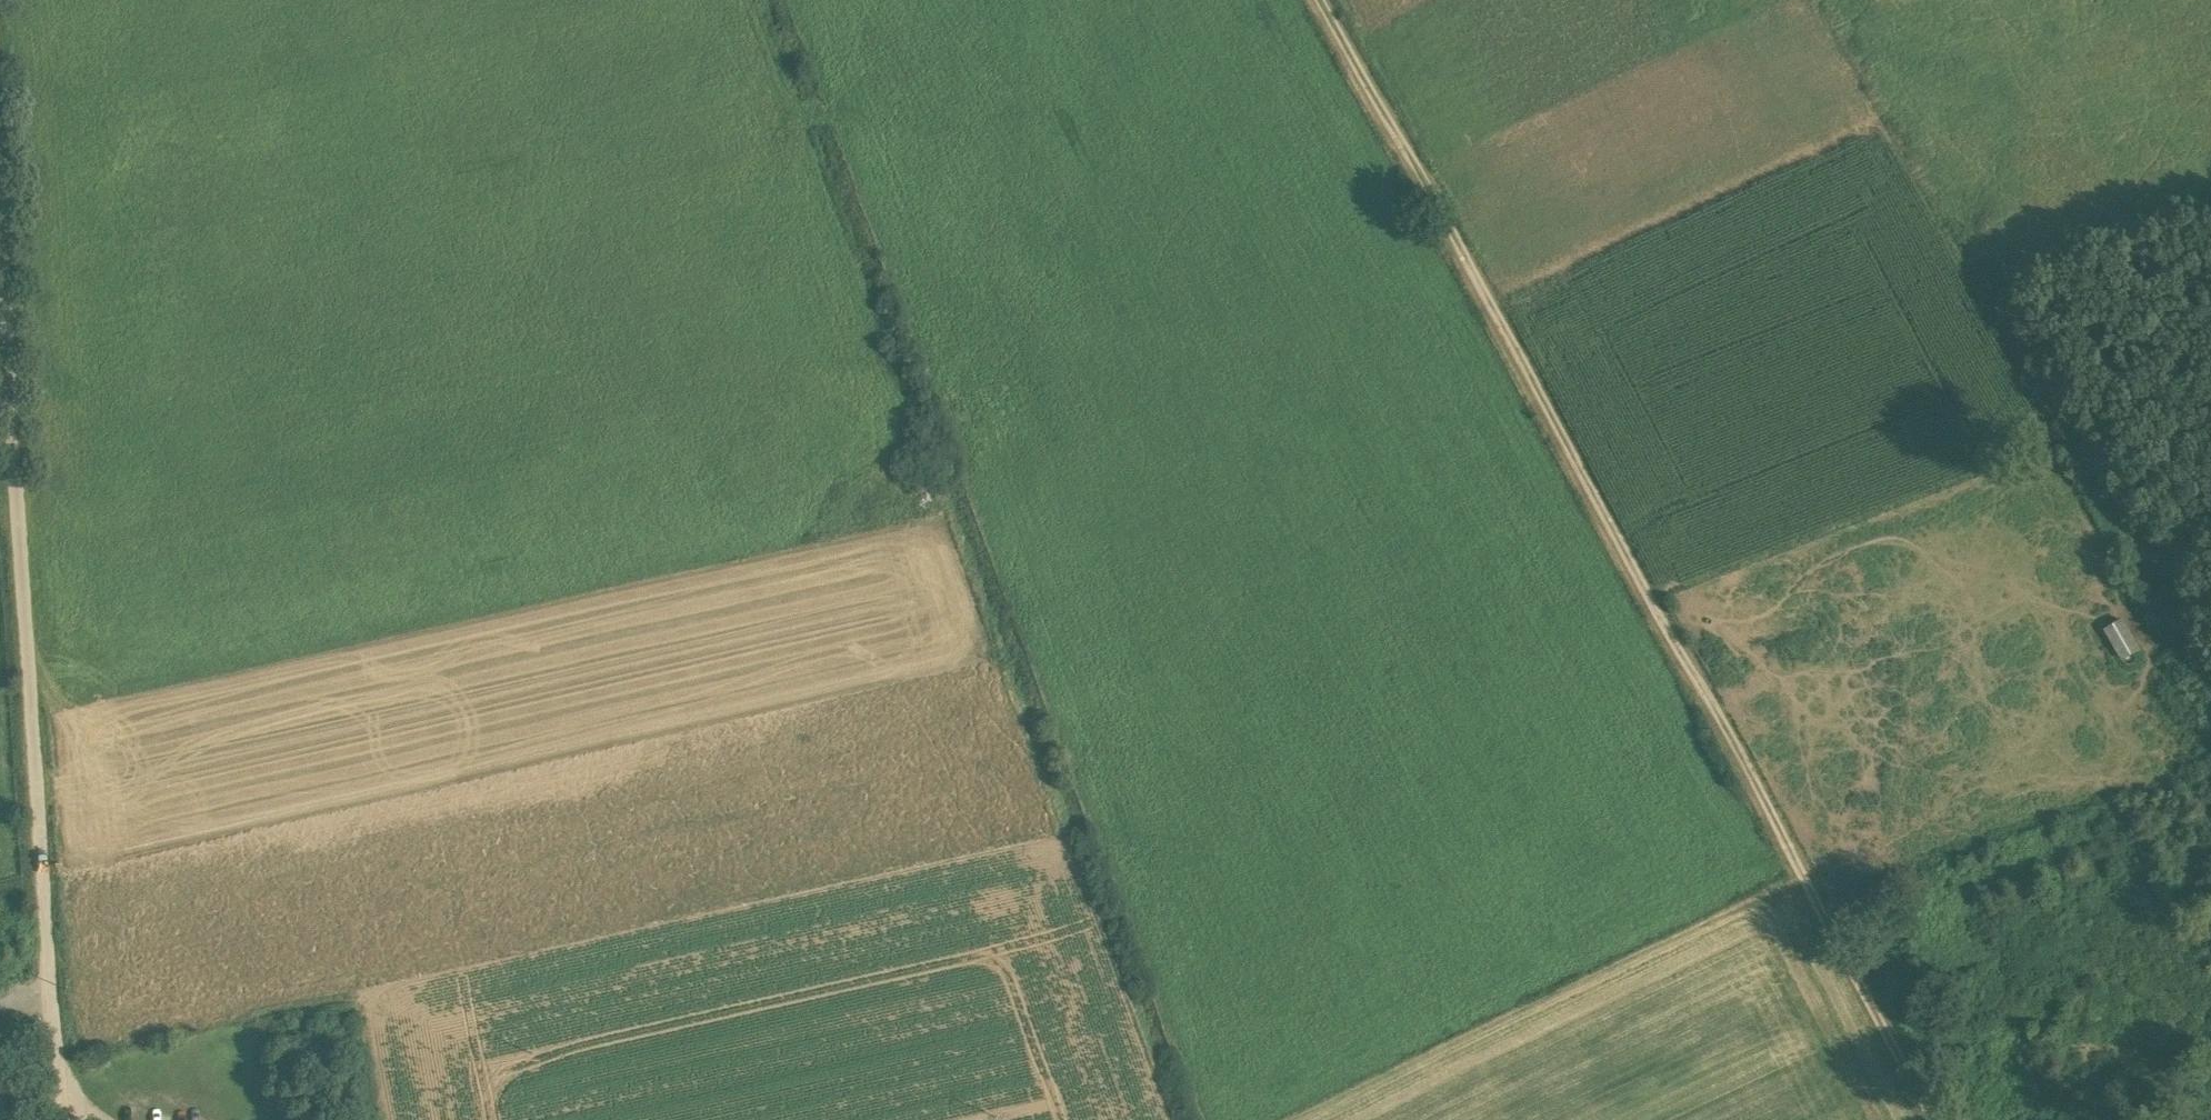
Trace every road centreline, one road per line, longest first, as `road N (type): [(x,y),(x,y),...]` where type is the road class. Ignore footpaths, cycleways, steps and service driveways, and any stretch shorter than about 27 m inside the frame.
road 1 (track): [(1939,1119),(1318,0)]

